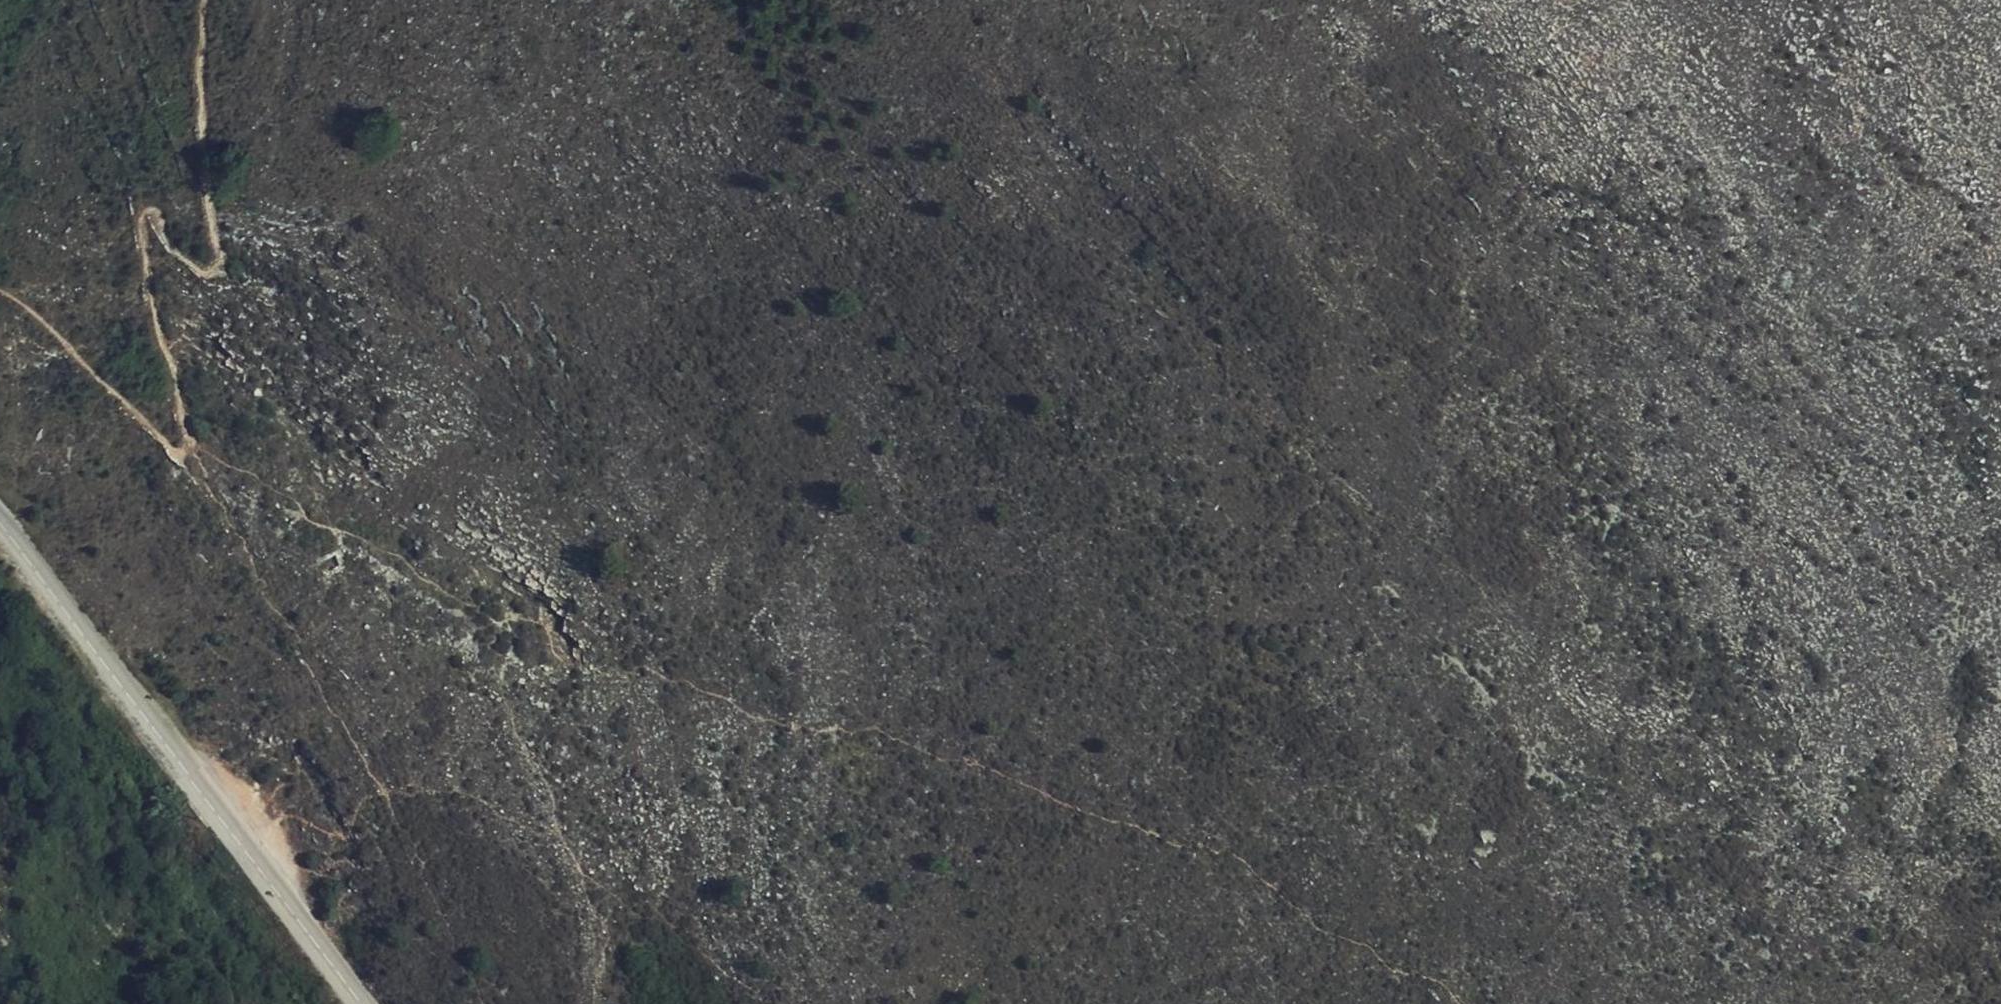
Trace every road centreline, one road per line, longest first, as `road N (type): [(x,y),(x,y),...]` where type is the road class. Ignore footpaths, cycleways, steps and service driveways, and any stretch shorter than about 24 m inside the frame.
road 1 (secondary): [(360,1003),(0,528)]

